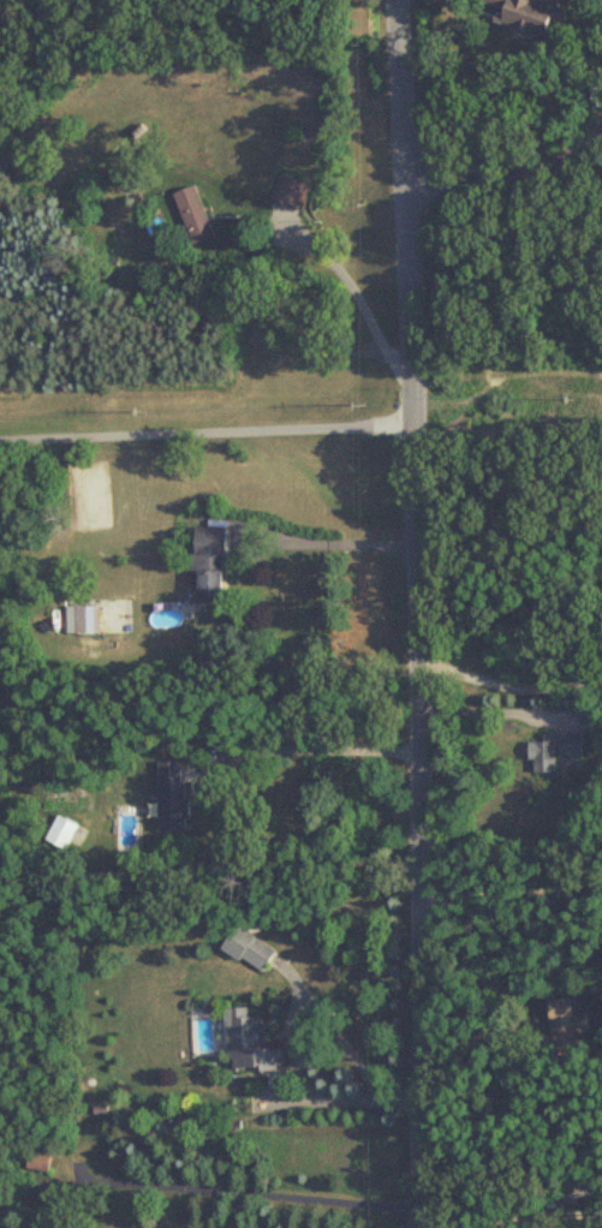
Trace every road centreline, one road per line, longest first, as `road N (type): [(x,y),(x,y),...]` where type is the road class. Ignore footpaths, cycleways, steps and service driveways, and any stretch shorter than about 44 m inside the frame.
road 1 (residential): [(425,1227),(399,0)]
road 2 (residential): [(601,681),(565,686),(417,666)]

